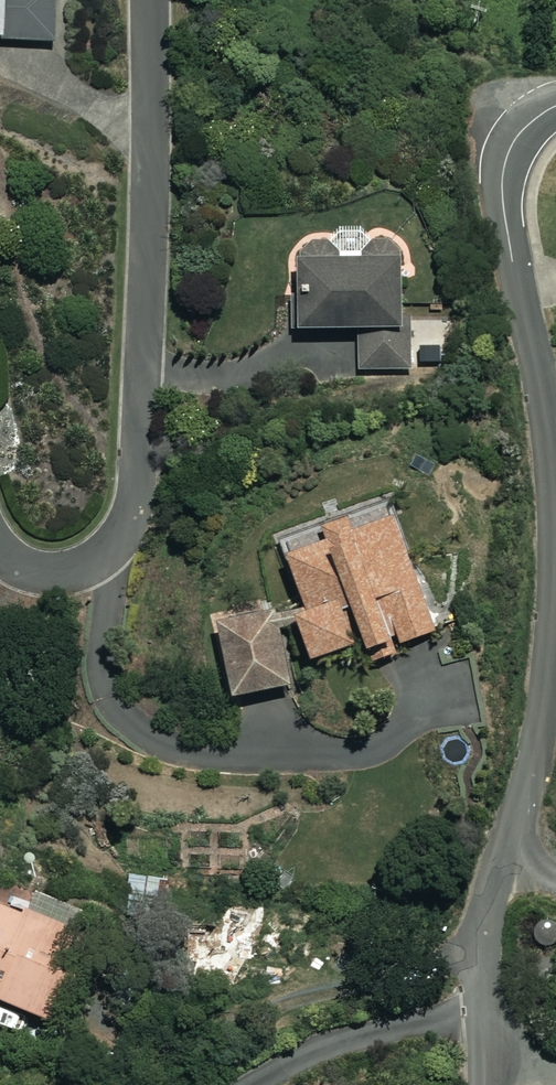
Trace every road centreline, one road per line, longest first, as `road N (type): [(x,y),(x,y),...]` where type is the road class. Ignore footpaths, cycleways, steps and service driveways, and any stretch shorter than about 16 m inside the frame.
road 1 (residential): [(555,106),(518,135),(503,174),(551,469),(554,585),(539,726),(485,943),(482,1084)]
road 2 (residential): [(0,550),(31,573),(83,568),(105,557),(134,511),(142,440),(149,0)]

